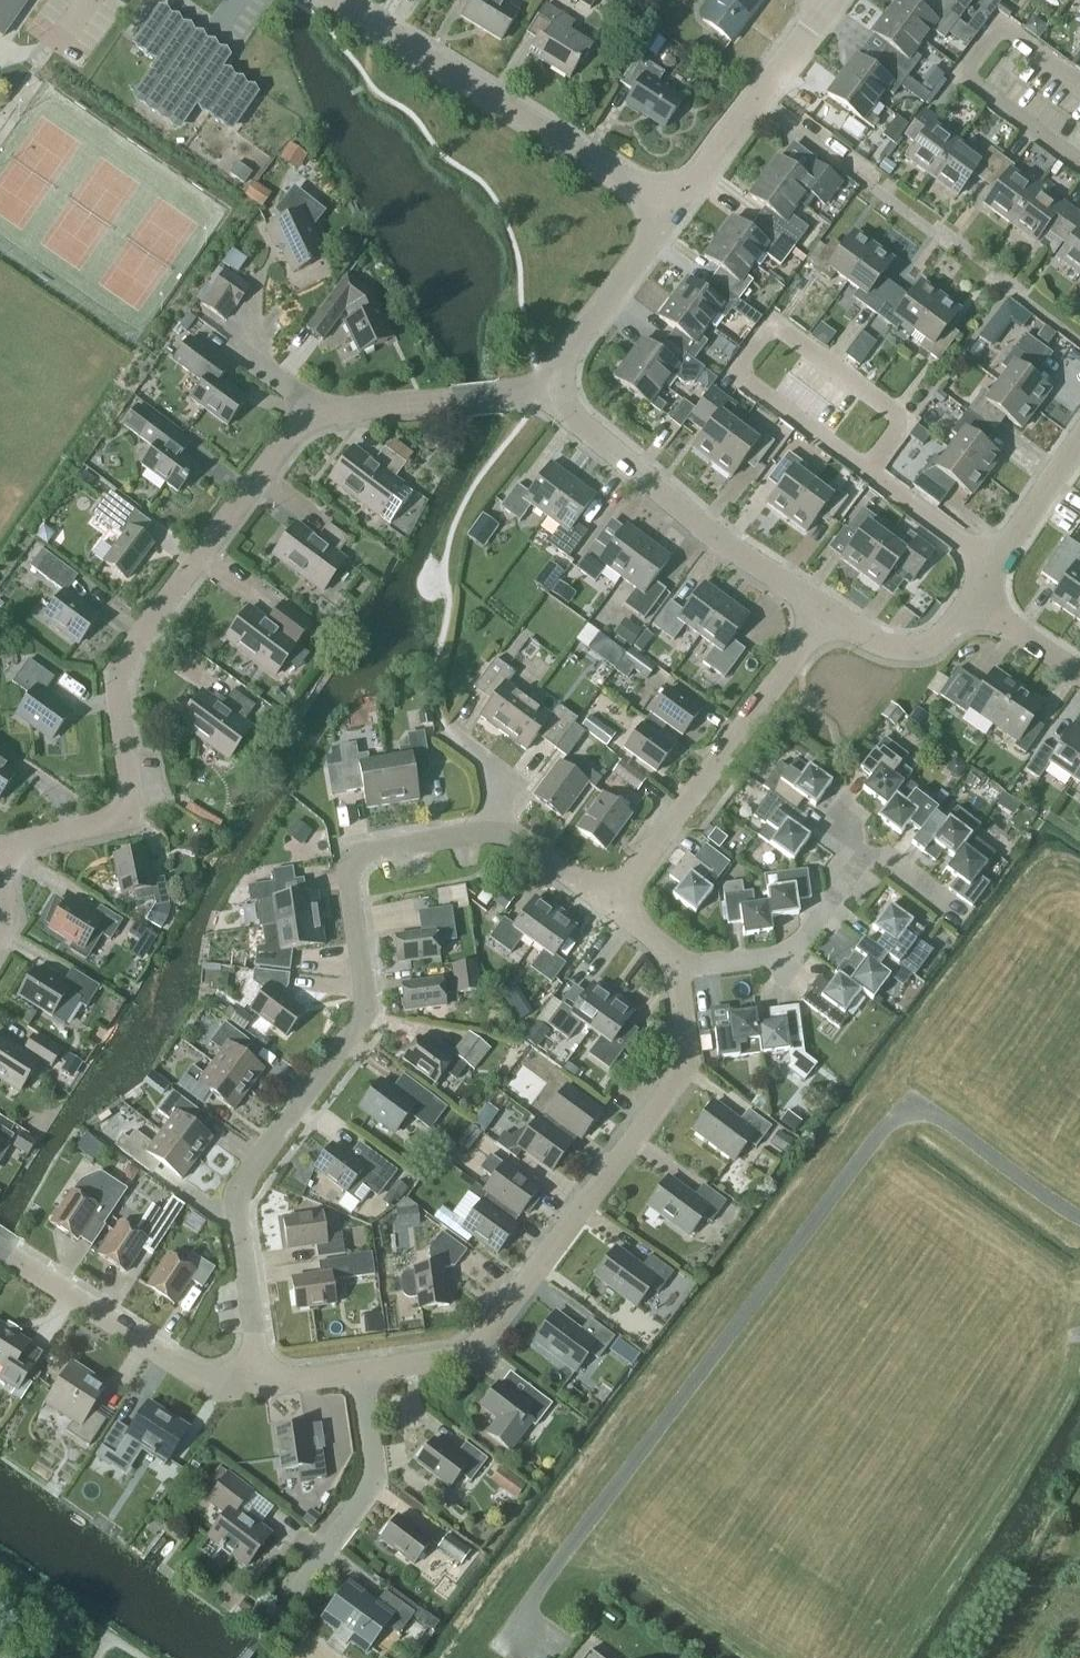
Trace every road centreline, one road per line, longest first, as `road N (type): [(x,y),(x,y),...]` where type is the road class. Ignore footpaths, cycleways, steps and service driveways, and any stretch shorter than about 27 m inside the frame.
road 1 (unclassified): [(1079,1218),(924,1108),(903,1109),(569,1544)]
road 2 (residential): [(492,830),(352,851),(371,1009),(238,1195),(260,1385)]
road 3 (residential): [(0,846),(131,816),(113,670),(313,416)]
road 4 (residential): [(357,1369),(468,1355),(491,1329),(685,1067),(674,971)]
road 5 (unclassified): [(669,213),(329,0)]
road 6 (residential): [(609,904),(827,613)]
road 7 (residential): [(561,388),(574,418),(714,536),(827,613)]
road 8 (residential): [(260,1385),(219,1390),(0,1251)]
road 9 (residential): [(669,213),(828,0)]
road 10 (residential): [(292,1593),(371,1481),(357,1369)]
road 11 (residential): [(866,856),(792,951),(674,971)]
road 12 (residential): [(561,388),(565,357),(669,213)]
road 13 (residential): [(971,597),(1079,435)]
road 14 (residential): [(827,613),(880,644),(907,648),(945,631),(971,597)]
road 15 (residential): [(609,904),(492,830)]
road 16 (residential): [(313,416),(447,400)]
road 17 (residential): [(971,597),(1079,674)]

